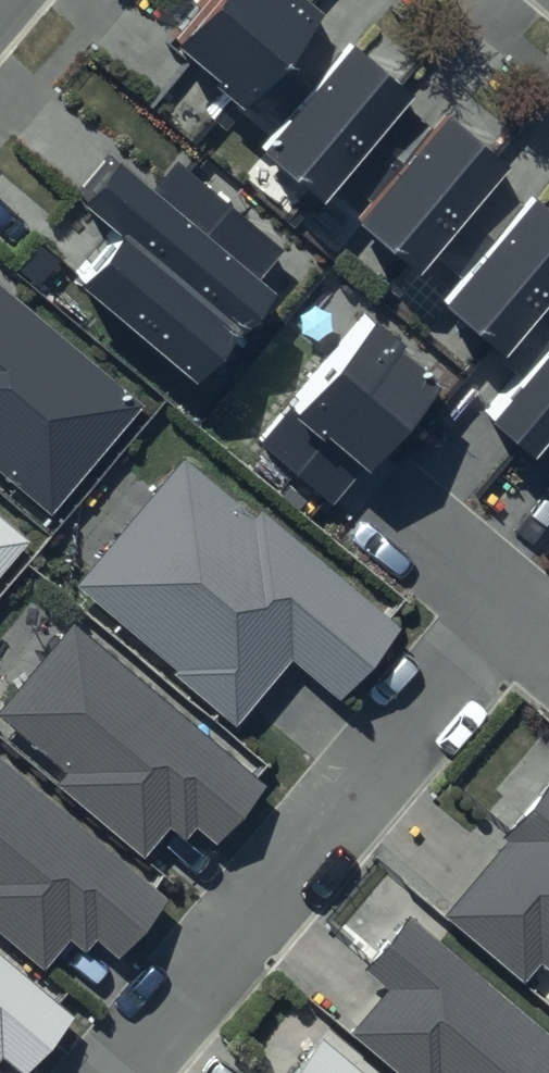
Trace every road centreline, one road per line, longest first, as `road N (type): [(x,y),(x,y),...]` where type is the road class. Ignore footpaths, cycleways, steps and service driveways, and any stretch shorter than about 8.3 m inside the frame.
road 1 (residential): [(119,1072),(508,610)]
road 2 (residential): [(372,496),(508,610)]

